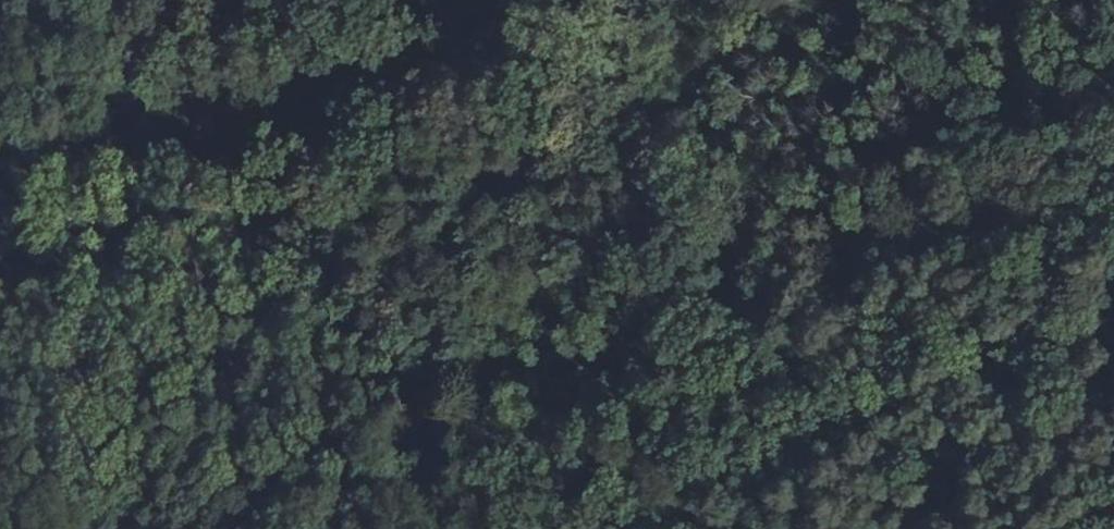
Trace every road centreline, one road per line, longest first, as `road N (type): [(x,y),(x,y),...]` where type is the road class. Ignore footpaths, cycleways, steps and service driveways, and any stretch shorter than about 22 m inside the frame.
road 1 (track): [(633,3),(216,173),(43,209),(0,235)]

